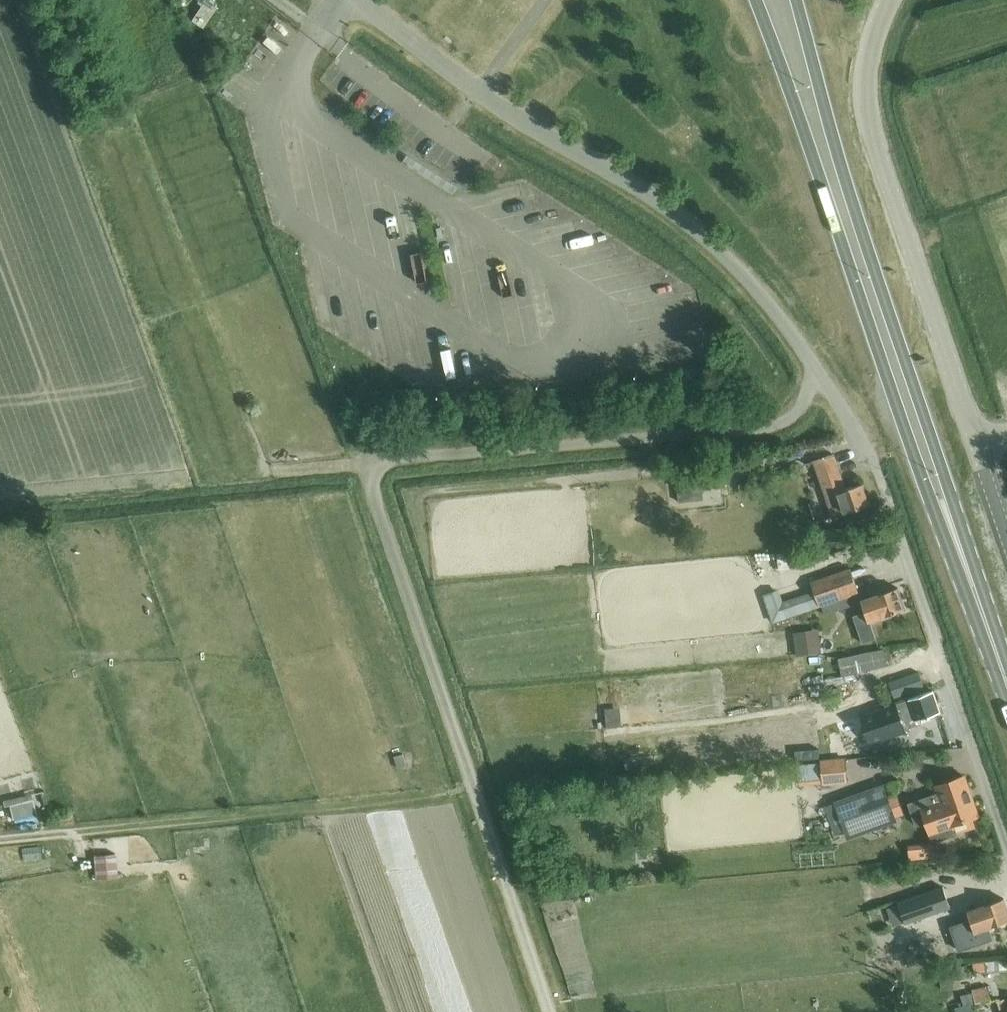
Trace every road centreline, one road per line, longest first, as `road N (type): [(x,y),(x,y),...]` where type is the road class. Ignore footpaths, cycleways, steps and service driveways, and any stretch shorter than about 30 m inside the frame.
road 1 (track): [(551,1011),(372,468),(386,460),(767,426),(801,406),(817,367)]
road 2 (primary): [(758,0),(928,495),(971,586)]
road 3 (primary): [(971,586),(796,0)]
road 4 (unclassified): [(817,367),(746,277),(690,225),(515,117),(353,0)]
road 5 (unclassified): [(1006,527),(870,125),(866,76),(889,0)]
road 6 (track): [(0,838),(476,791)]

